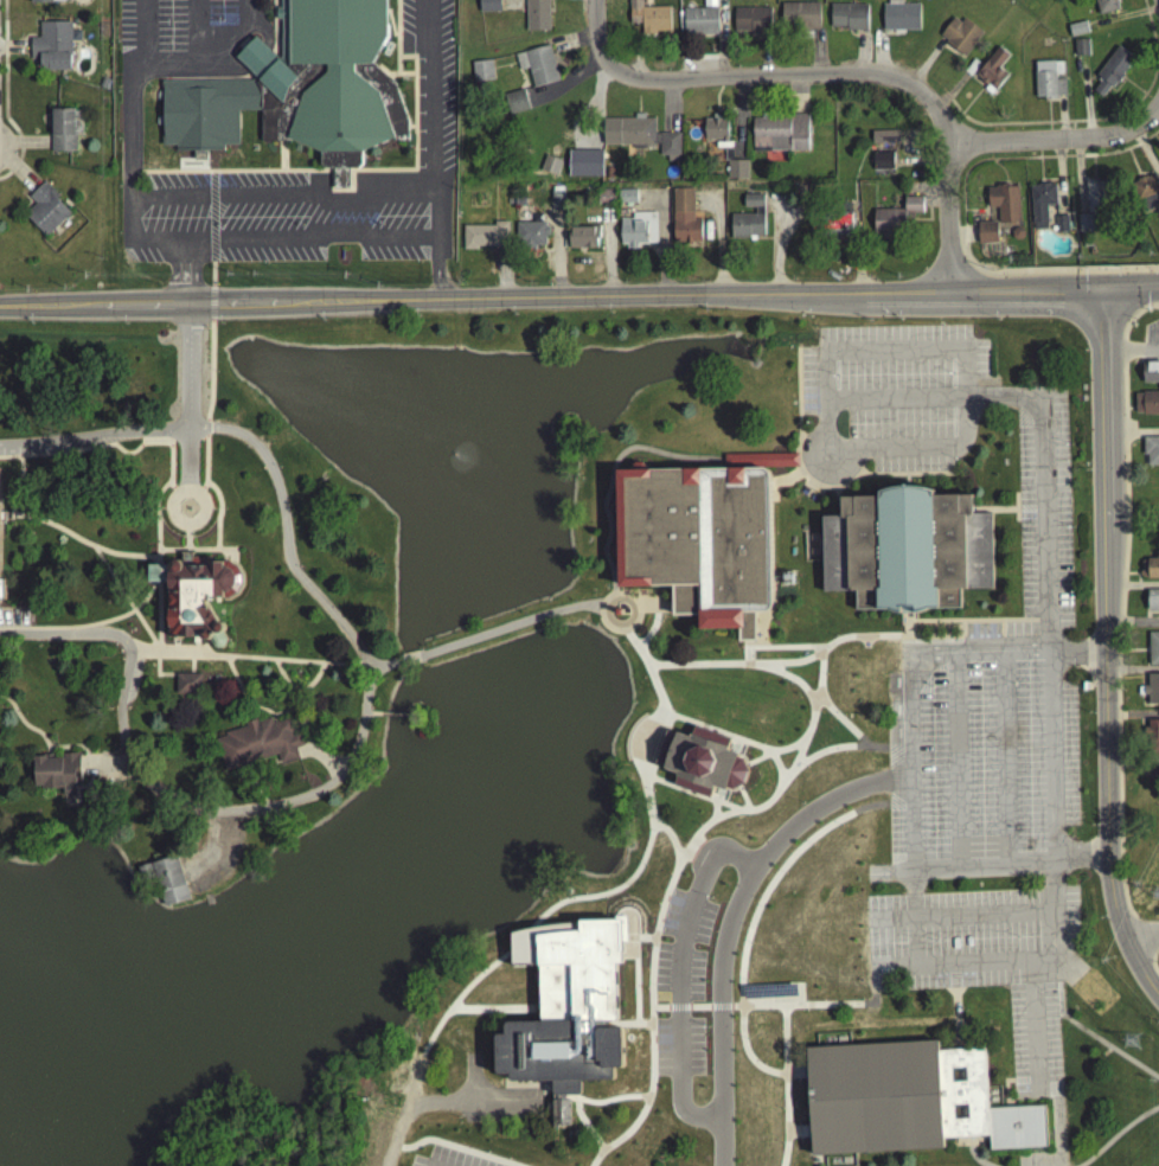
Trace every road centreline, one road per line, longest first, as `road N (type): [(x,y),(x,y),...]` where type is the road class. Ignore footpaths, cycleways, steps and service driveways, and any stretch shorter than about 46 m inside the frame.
road 1 (secondary): [(859,296),(309,303)]
road 2 (tertiary): [(1158,1002),(1123,942),(1108,896),(1103,539)]
road 3 (residential): [(948,155),(928,105),(882,82),(636,85),(609,73),(595,52)]
road 4 (tertiary): [(1103,539),(1103,292)]
road 5 (secondary): [(1062,293),(859,296)]
road 6 (residential): [(1115,142),(948,155)]
road 7 (residential): [(948,295),(948,155)]

